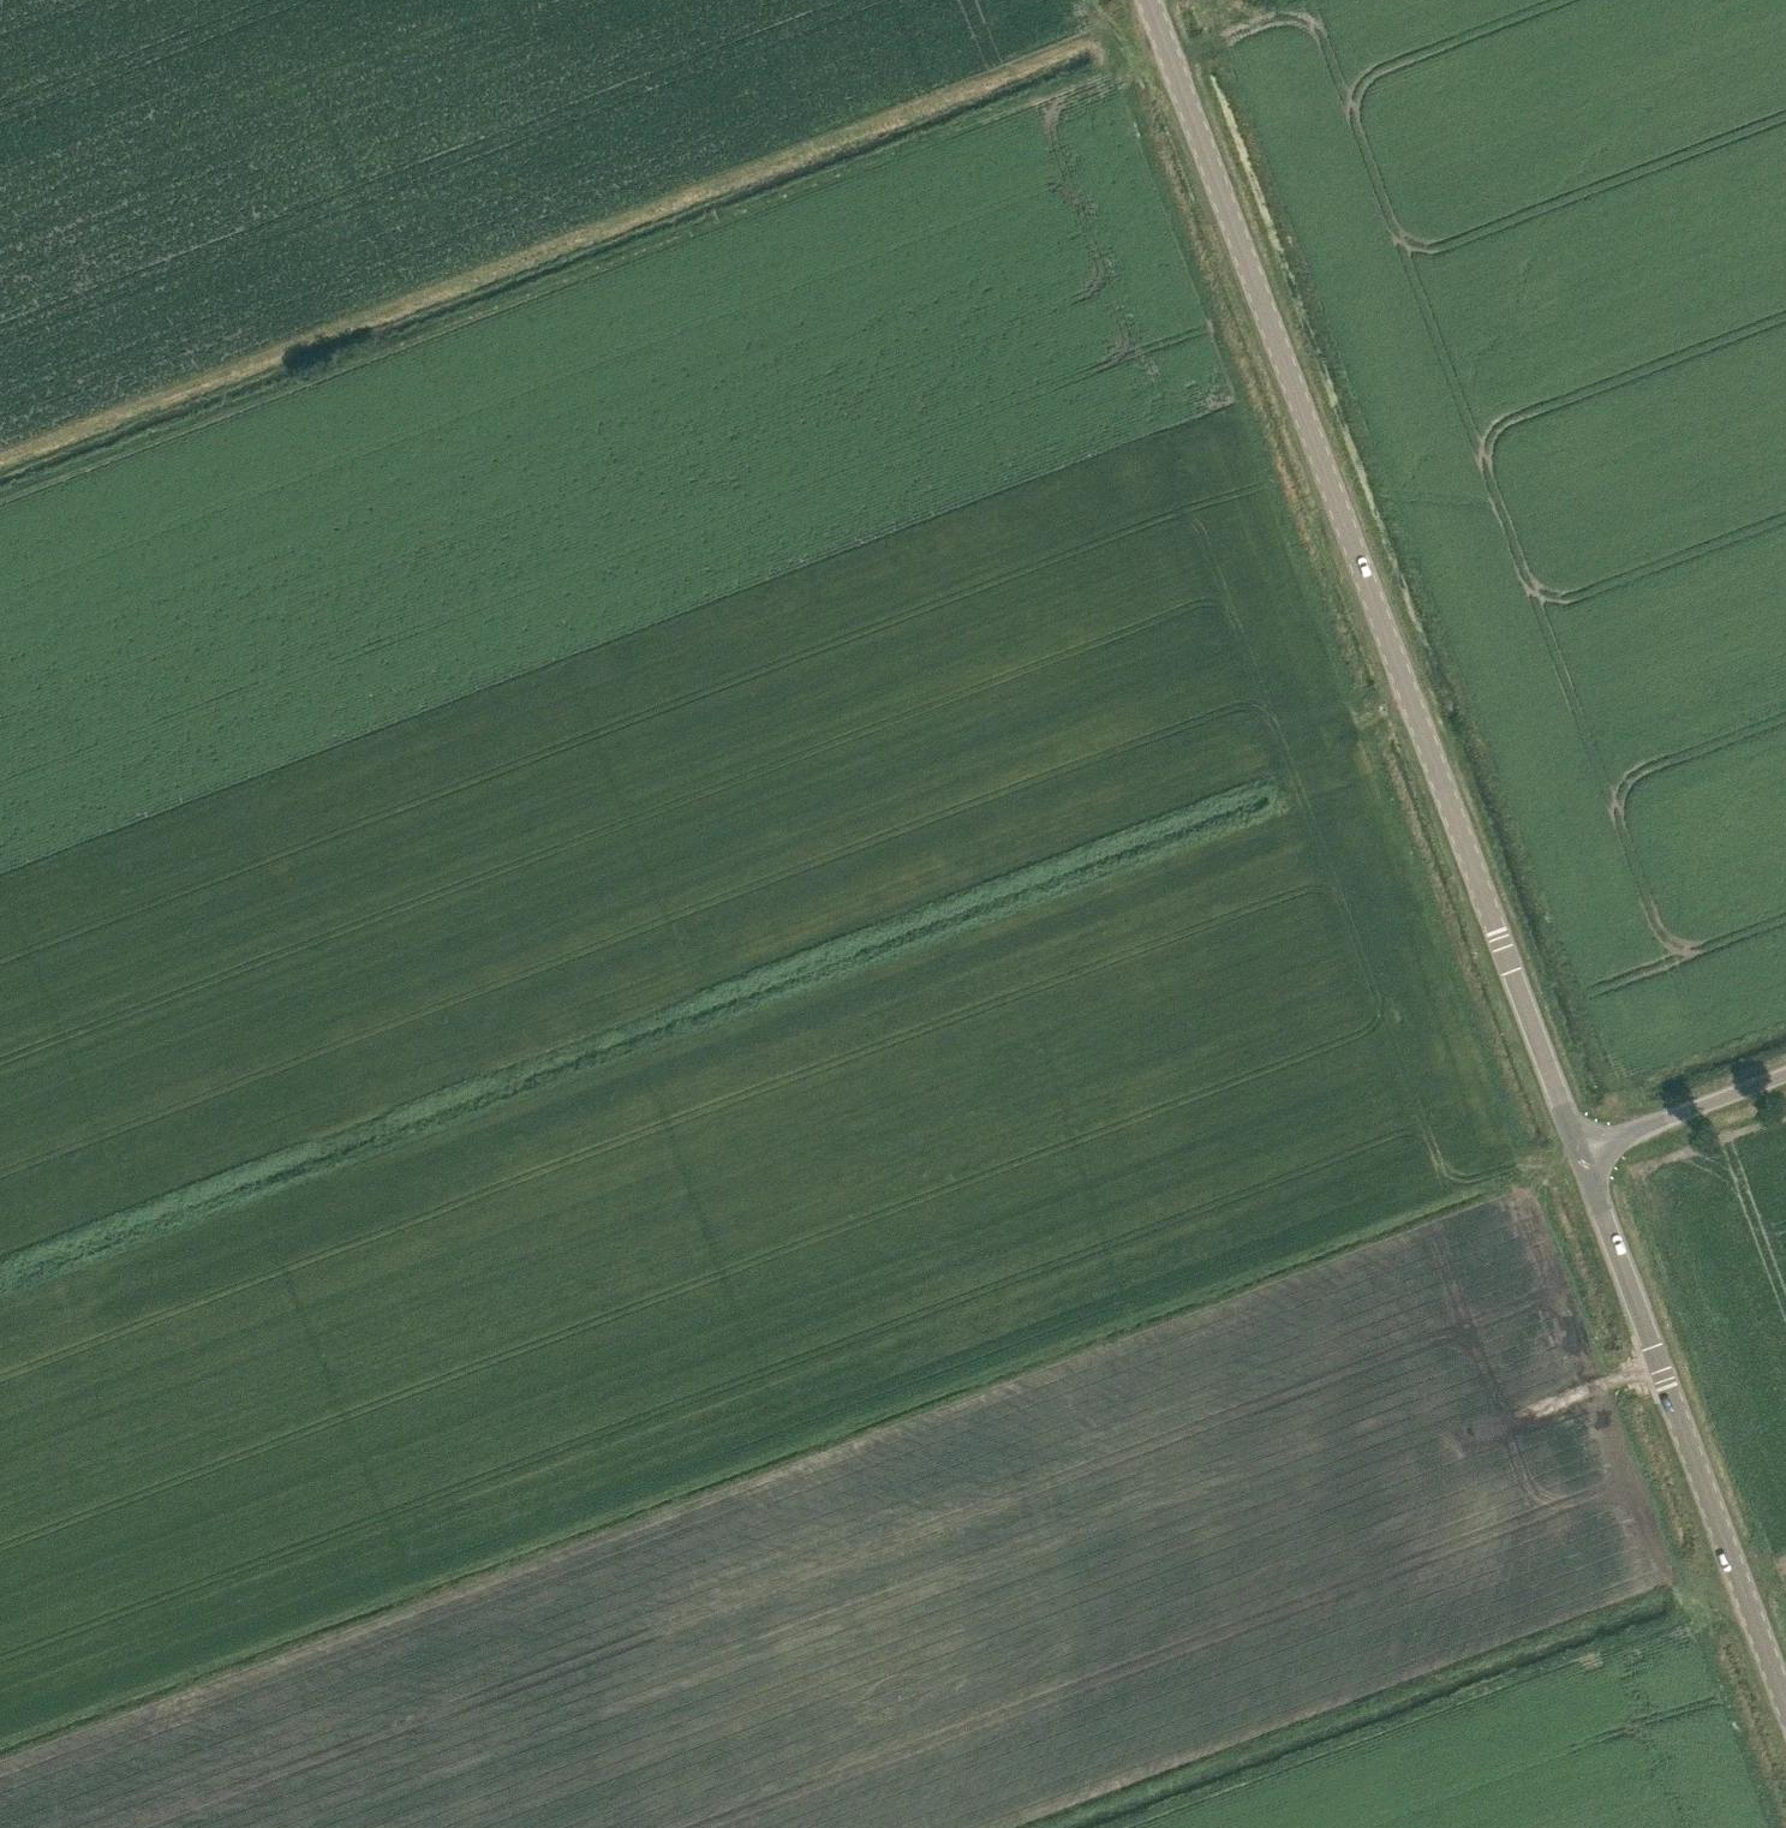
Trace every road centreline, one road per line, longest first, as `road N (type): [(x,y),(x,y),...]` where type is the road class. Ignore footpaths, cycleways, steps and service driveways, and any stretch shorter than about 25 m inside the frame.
road 1 (unclassified): [(1580,1153),(1150,0)]
road 2 (unclassified): [(1785,1705),(1580,1153)]
road 3 (unclassified): [(1580,1153),(1785,1076)]

